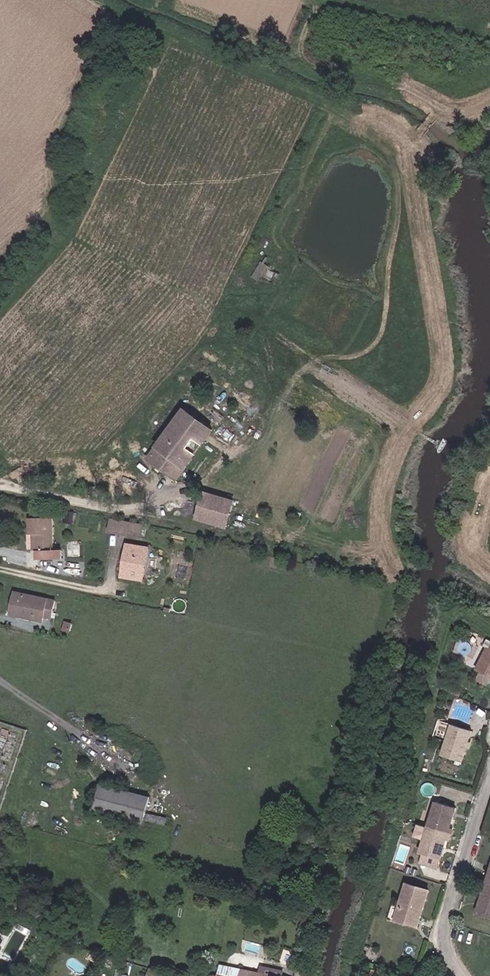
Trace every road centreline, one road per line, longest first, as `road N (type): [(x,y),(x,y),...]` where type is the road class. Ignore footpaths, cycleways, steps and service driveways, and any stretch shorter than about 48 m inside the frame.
road 1 (residential): [(460,975),(444,930),(489,782)]

